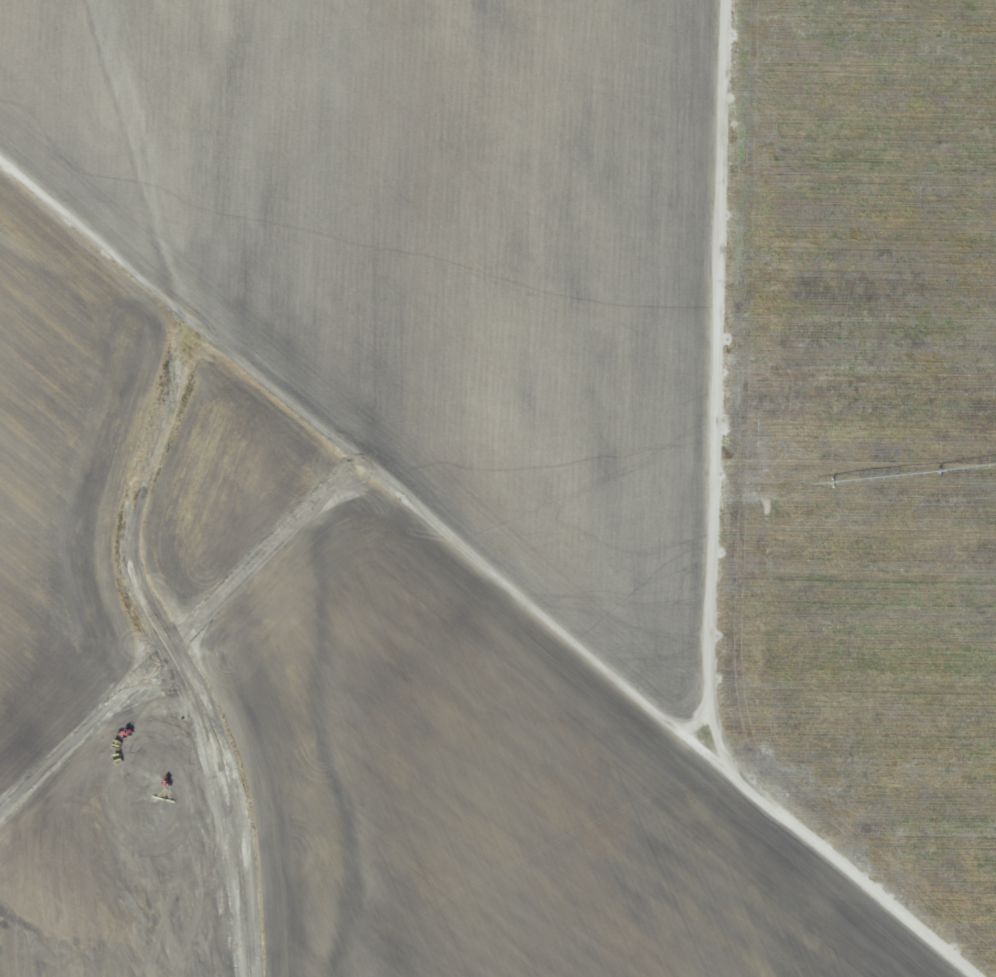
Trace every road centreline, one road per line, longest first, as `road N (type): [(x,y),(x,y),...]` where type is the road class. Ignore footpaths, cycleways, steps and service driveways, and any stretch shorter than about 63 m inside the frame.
road 1 (residential): [(714,704),(651,680),(0,150)]
road 2 (residential): [(714,704),(733,0)]
road 3 (residential): [(995,962),(728,762),(714,704)]

